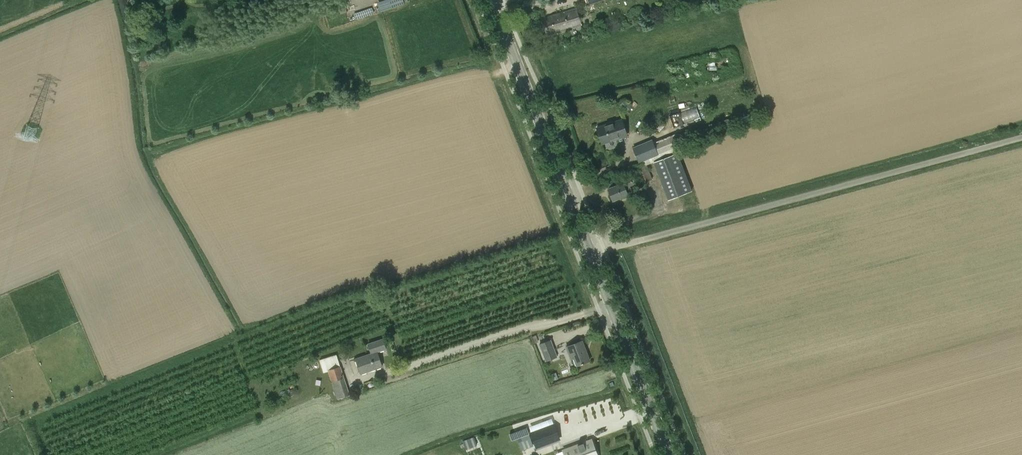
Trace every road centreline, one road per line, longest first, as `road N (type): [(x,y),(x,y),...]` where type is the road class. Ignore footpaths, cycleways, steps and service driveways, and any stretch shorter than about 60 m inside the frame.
road 1 (tertiary): [(670,454),(491,0)]

